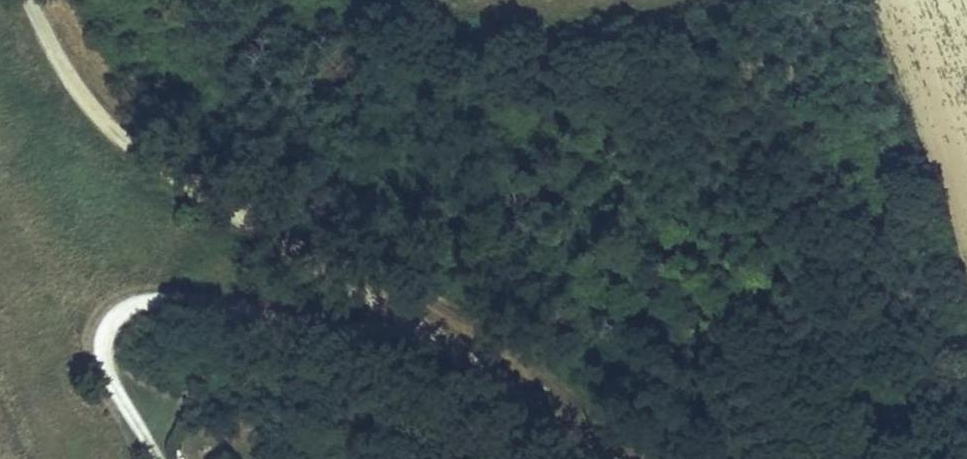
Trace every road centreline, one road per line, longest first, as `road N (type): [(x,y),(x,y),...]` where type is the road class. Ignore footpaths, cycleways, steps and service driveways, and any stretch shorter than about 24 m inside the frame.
road 1 (track): [(617,458),(526,380),(372,301),(197,196),(119,139),(80,98),(28,0)]

